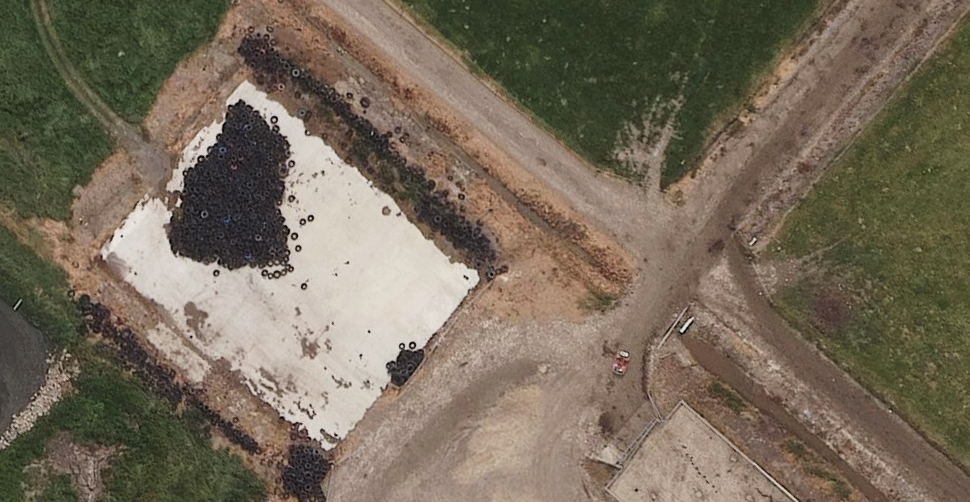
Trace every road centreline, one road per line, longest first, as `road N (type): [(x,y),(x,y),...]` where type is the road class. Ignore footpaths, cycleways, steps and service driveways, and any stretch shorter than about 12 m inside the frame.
road 1 (track): [(916,0),(717,228),(364,501)]
road 2 (track): [(685,252),(528,142),(356,0)]

